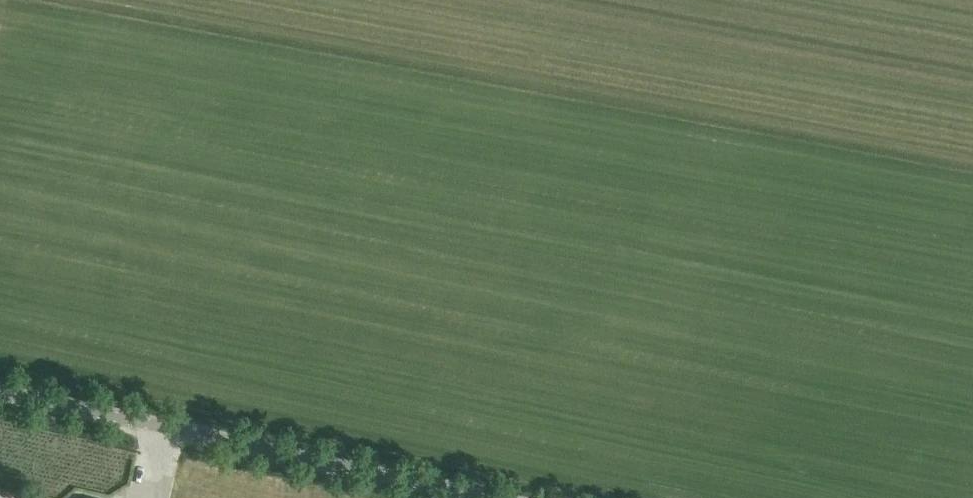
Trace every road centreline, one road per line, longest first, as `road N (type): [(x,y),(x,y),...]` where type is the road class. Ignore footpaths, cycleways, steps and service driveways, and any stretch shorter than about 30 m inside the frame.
road 1 (unclassified): [(498,497),(0,388)]

